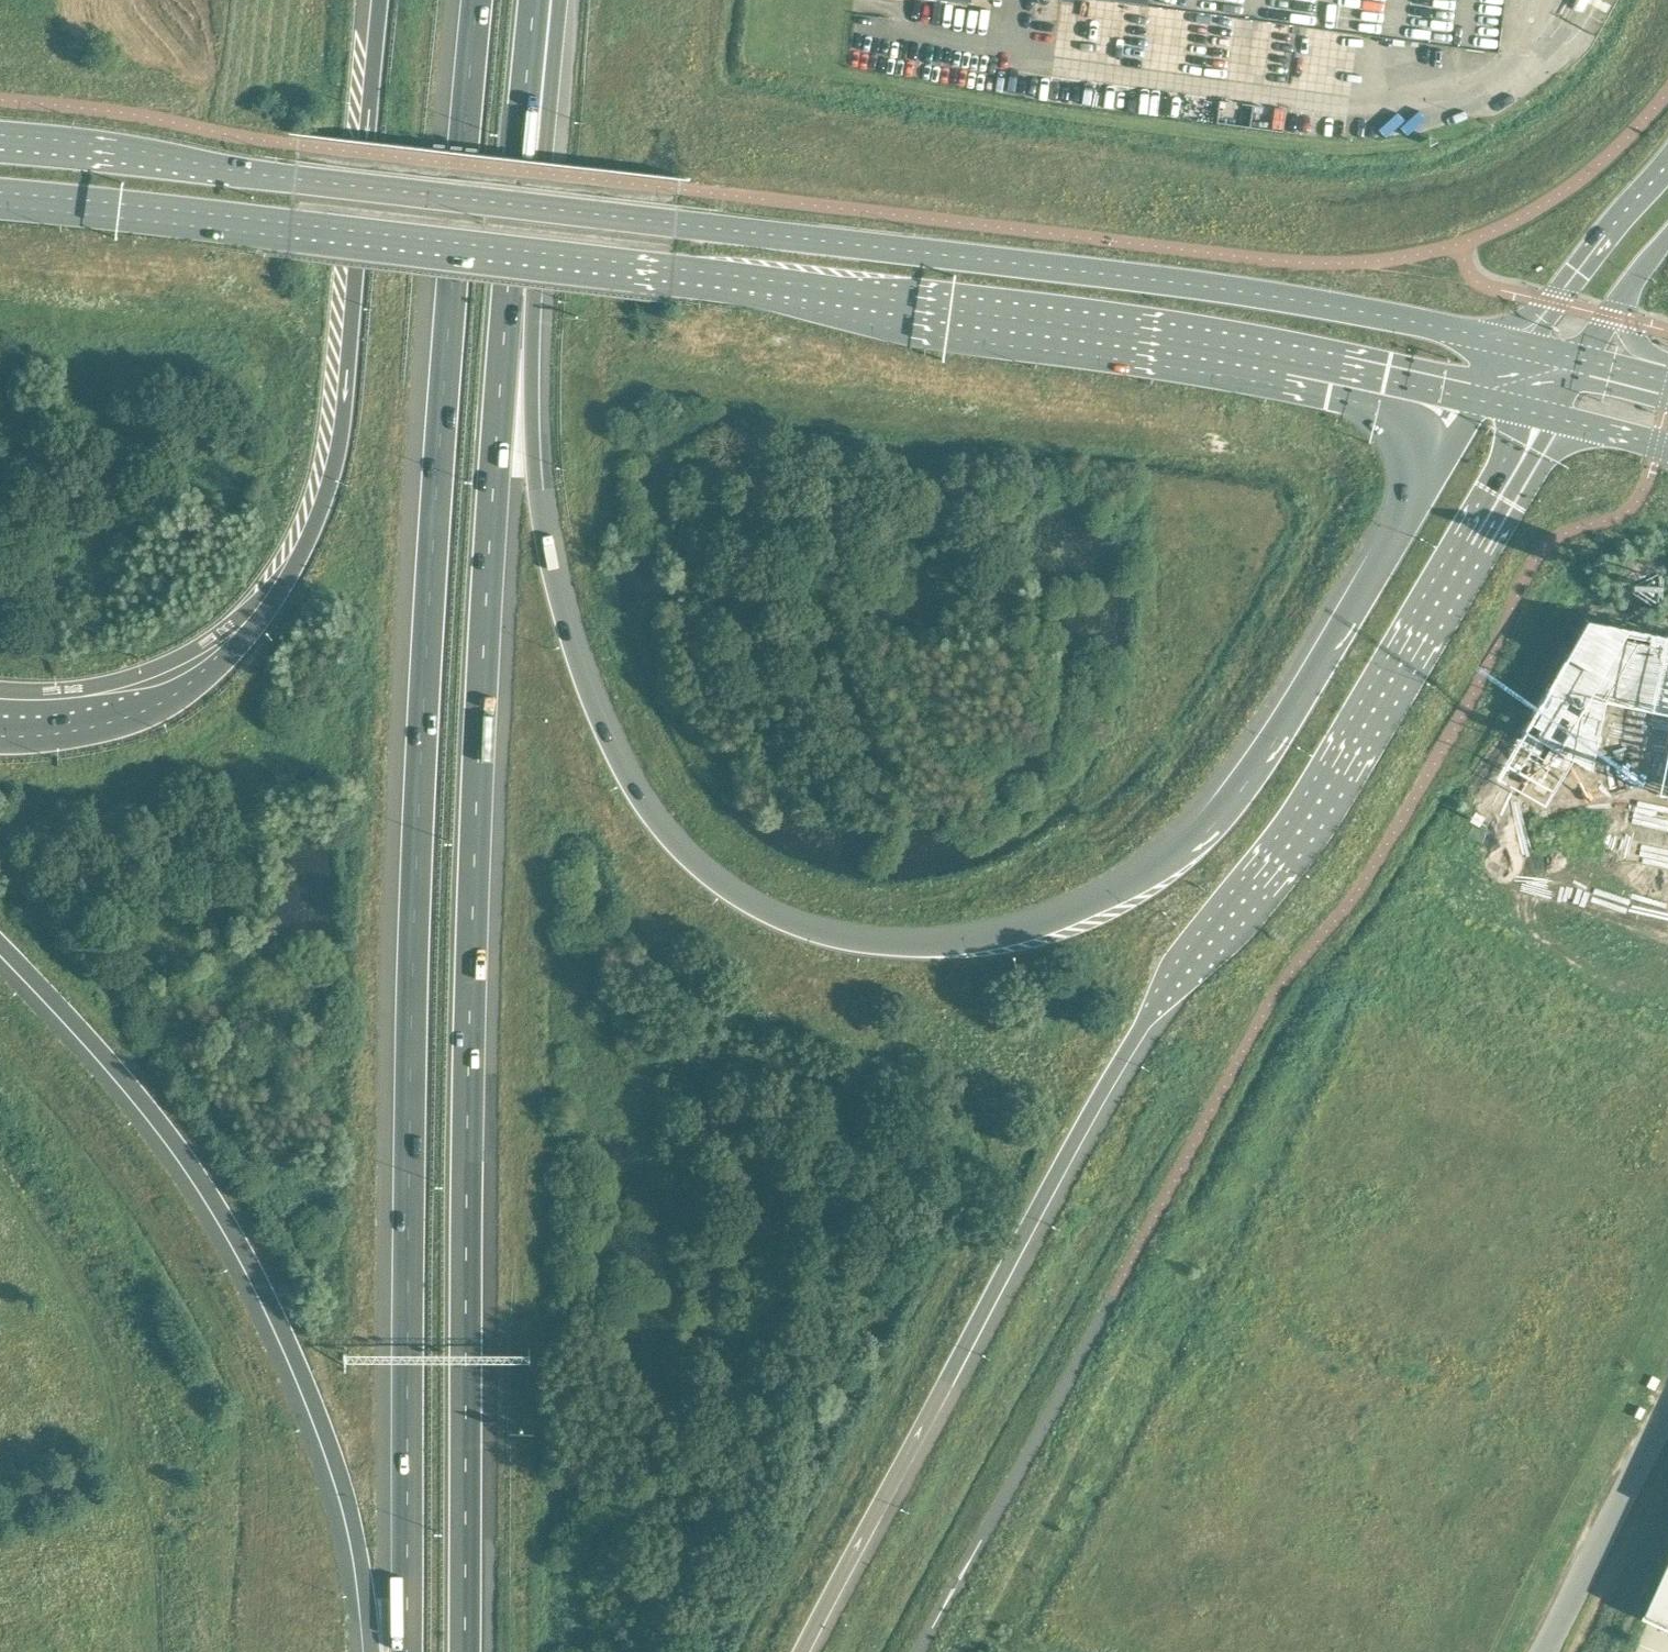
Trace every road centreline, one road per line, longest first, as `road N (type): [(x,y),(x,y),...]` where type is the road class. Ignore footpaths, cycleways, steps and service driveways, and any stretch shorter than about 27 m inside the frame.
road 1 (motorway): [(1480,401),(1230,797),(1166,862),(1107,900),(1052,922),(911,948),(823,944),(733,911),(655,841),(618,791),(587,724),(547,583),(531,436),(524,146)]
road 2 (motorway): [(474,0),(410,785),(405,1651)]
road 3 (primary): [(1517,344),(1336,305),(0,137)]
road 4 (motorway): [(466,1651),(474,789),(524,146)]
road 5 (primary): [(0,201),(890,303),(1299,361),(1480,401)]
road 6 (motorway): [(805,1651),(1145,1017),(1298,833),(1546,416)]
road 7 (motorway): [(383,0),(341,440),(290,578),(227,657),(186,685),(77,719),(0,718)]
road 8 (motorway): [(0,942),(143,1096),(258,1275),(339,1475),(379,1651)]
road 9 (unclassified): [(1667,160),(1517,344)]
road 10 (motorway): [(524,146),(540,0)]
road 11 (tertiary): [(1546,416),(1667,447)]

